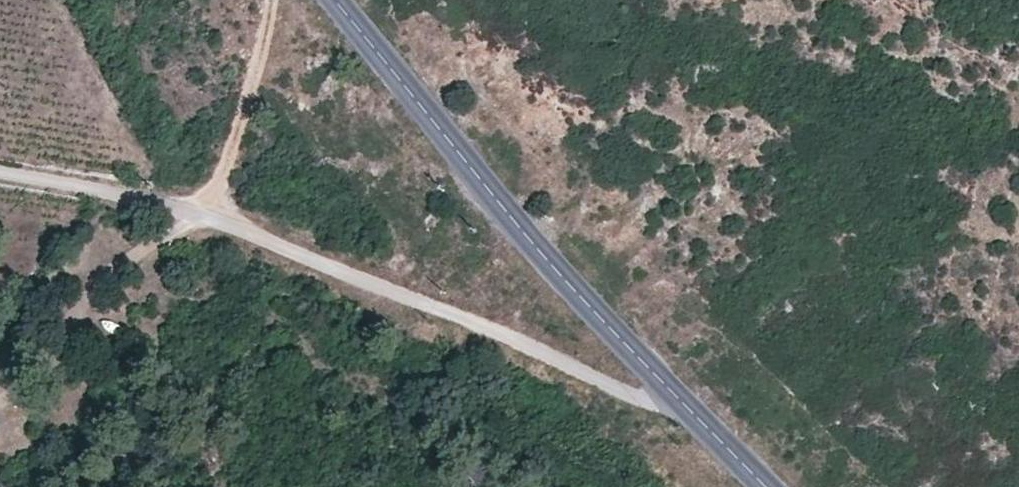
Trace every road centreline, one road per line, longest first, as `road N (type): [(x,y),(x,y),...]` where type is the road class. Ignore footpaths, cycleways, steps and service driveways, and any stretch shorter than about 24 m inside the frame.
road 1 (unclassified): [(0,172),(180,209),(626,394),(687,411)]
road 2 (tertiary): [(687,411),(527,241),(336,0)]

